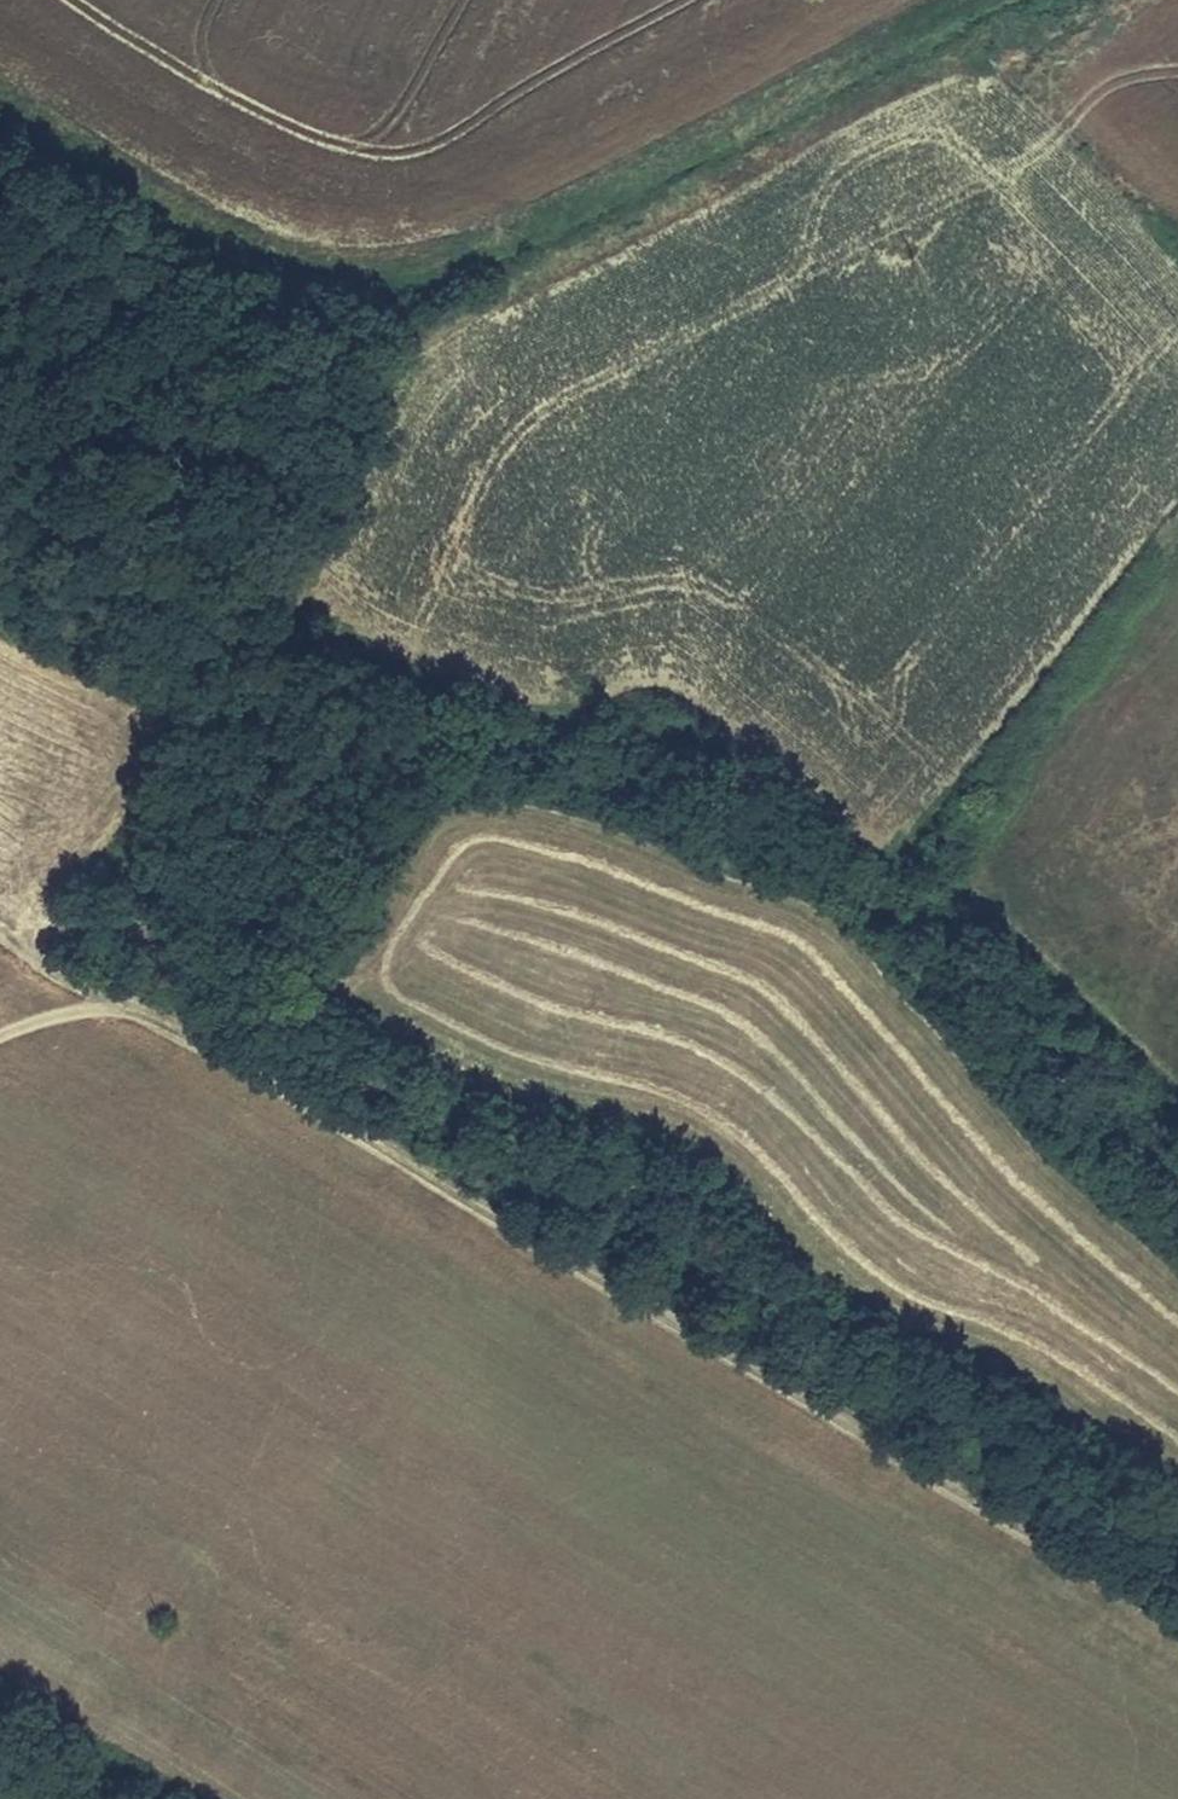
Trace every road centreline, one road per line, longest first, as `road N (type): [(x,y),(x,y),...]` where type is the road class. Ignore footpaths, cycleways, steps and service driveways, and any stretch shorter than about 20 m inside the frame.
road 1 (track): [(232,1798),(0,1660)]

